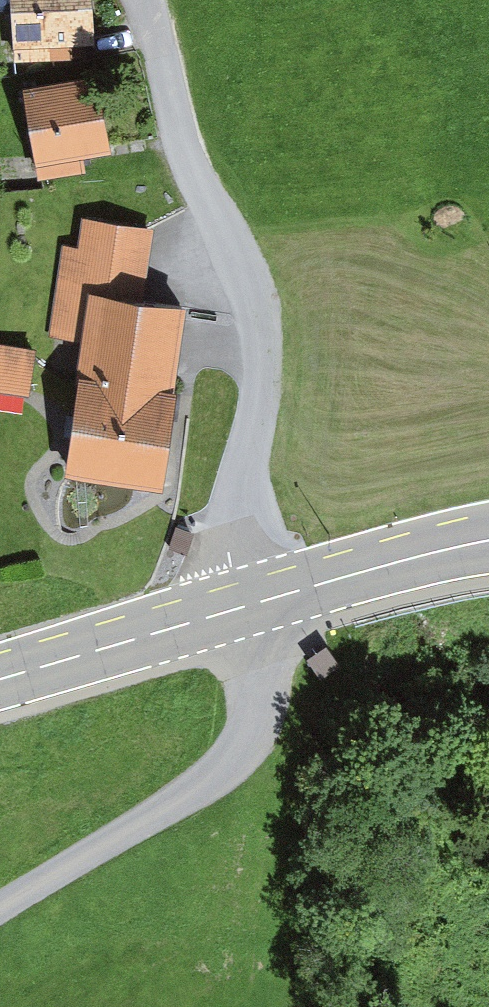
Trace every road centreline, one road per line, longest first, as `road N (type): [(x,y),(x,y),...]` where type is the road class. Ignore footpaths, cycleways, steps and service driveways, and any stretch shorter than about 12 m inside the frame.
road 1 (unclassified): [(243,608),(236,508),(256,414),(261,315),(187,160),(144,0)]
road 2 (track): [(243,608),(255,718),(237,753),(210,783),(0,909)]
road 3 (secondary): [(243,608),(488,542)]
road 4 (secondary): [(0,679),(243,608)]

